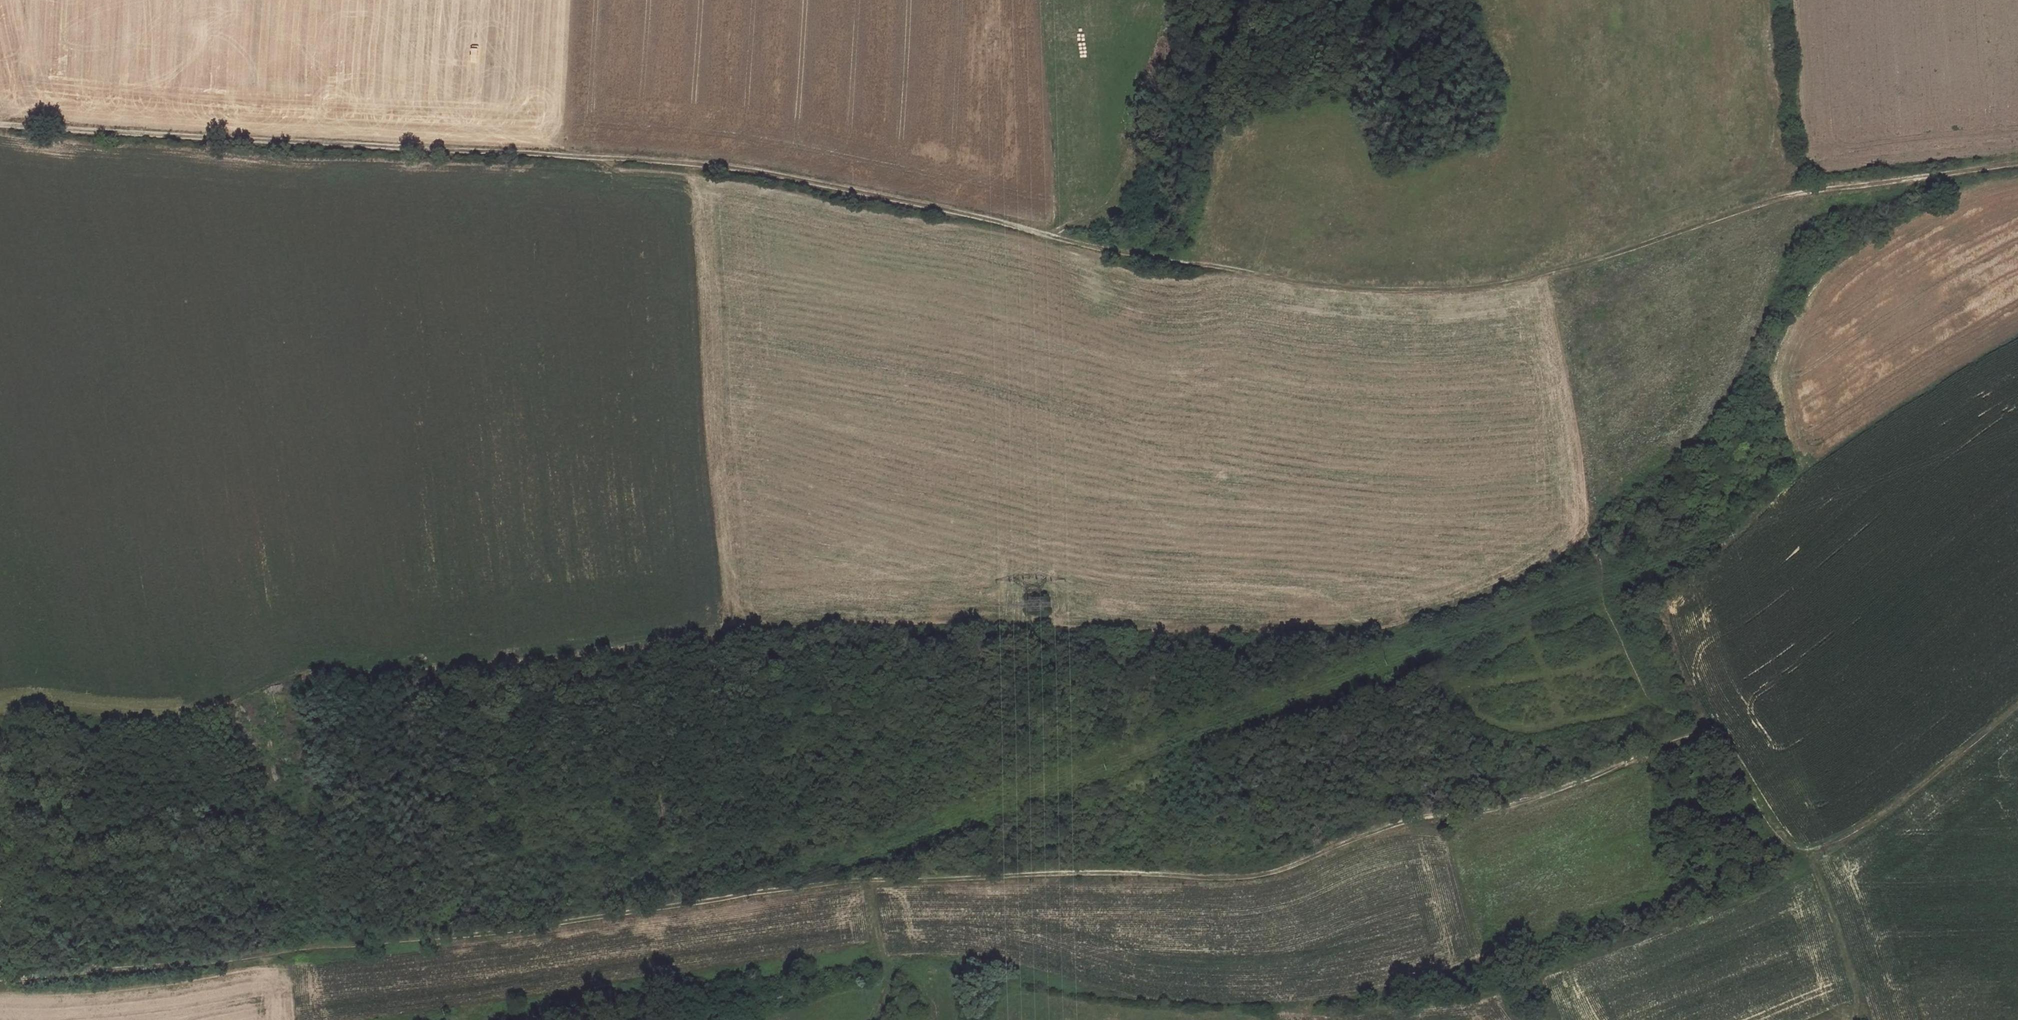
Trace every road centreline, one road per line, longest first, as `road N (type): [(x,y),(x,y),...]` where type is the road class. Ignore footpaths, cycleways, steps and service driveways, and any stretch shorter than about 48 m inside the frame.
road 1 (track): [(0,978),(495,933),(840,882),(1092,872),(1250,876),(1418,818),(1513,805),(1704,729),(1720,733),(1782,833),(1811,862),(1904,800),(2017,701)]
road 2 (track): [(2017,164),(1792,195),(1519,283),(1399,294),(1195,269),(751,173),(0,126)]
road 3 (track): [(1811,862),(1857,997)]

